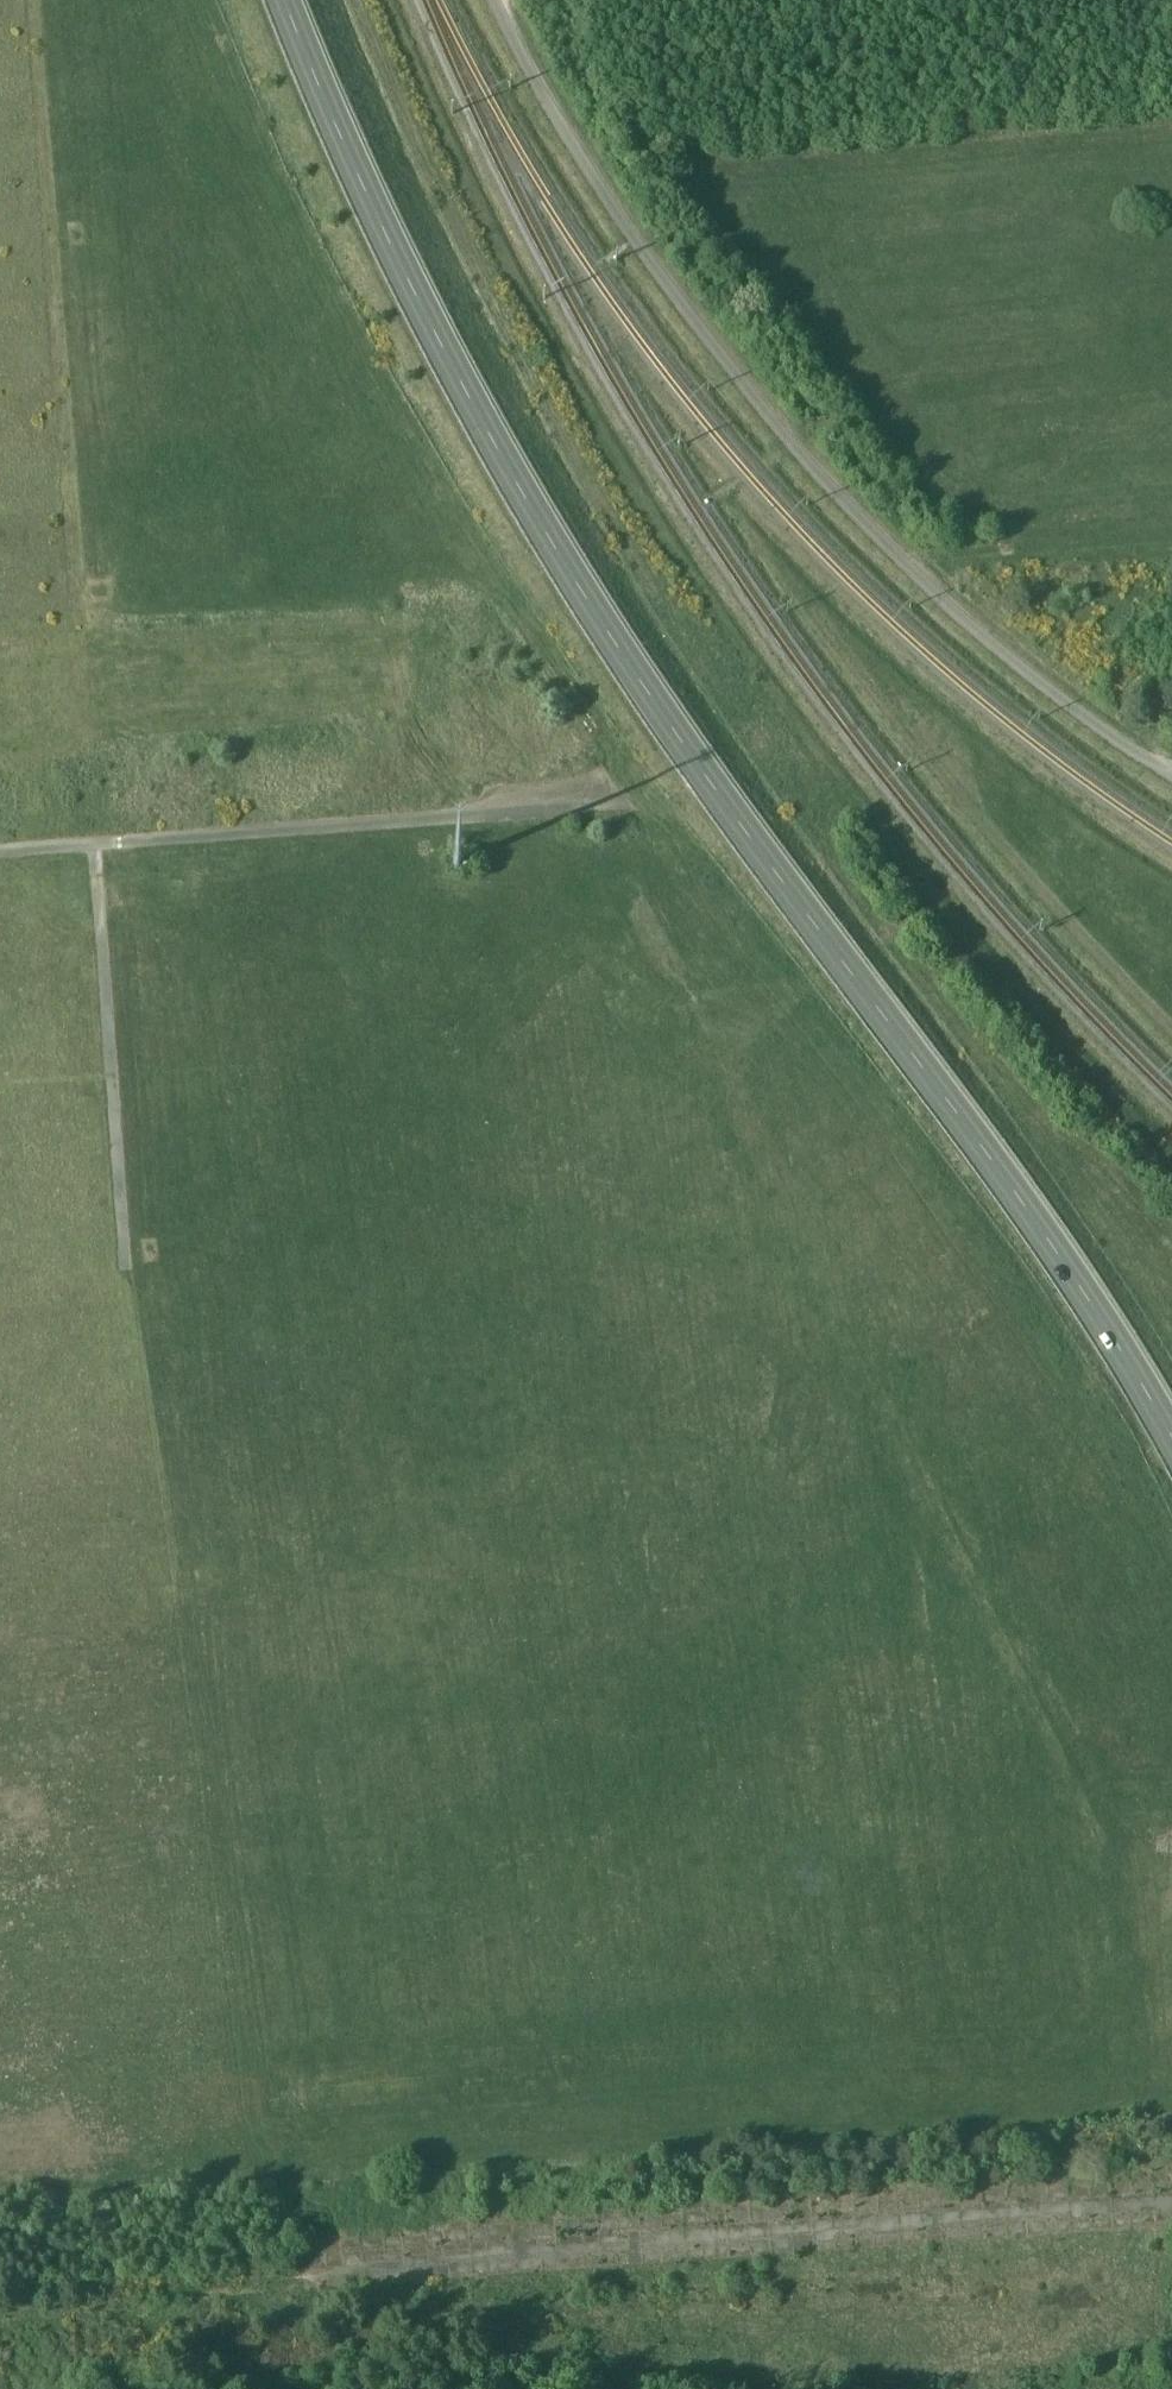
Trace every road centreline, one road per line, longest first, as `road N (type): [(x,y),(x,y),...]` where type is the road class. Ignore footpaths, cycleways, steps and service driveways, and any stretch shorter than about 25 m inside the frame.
road 1 (primary): [(1171,1441),(1038,1229),(706,779),(532,516),(364,189),(286,0)]
road 2 (track): [(1171,2214),(393,2273)]
road 3 (track): [(605,798),(0,847)]
road 4 (track): [(1171,1032),(1003,860),(931,766)]

